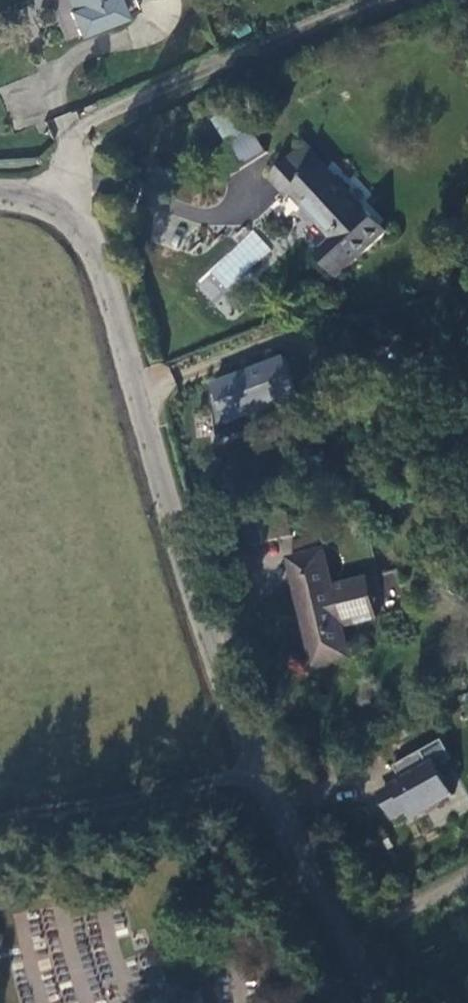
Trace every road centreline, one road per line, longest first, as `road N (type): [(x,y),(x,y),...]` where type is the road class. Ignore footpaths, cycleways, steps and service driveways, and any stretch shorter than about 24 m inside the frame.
road 1 (residential): [(55,206),(94,246),(109,281),(173,516),(261,767)]
road 2 (unclassified): [(385,0),(104,127),(83,148),(55,206)]
road 3 (residential): [(261,767),(388,1002)]
road 4 (unclassified): [(0,821),(261,767)]

